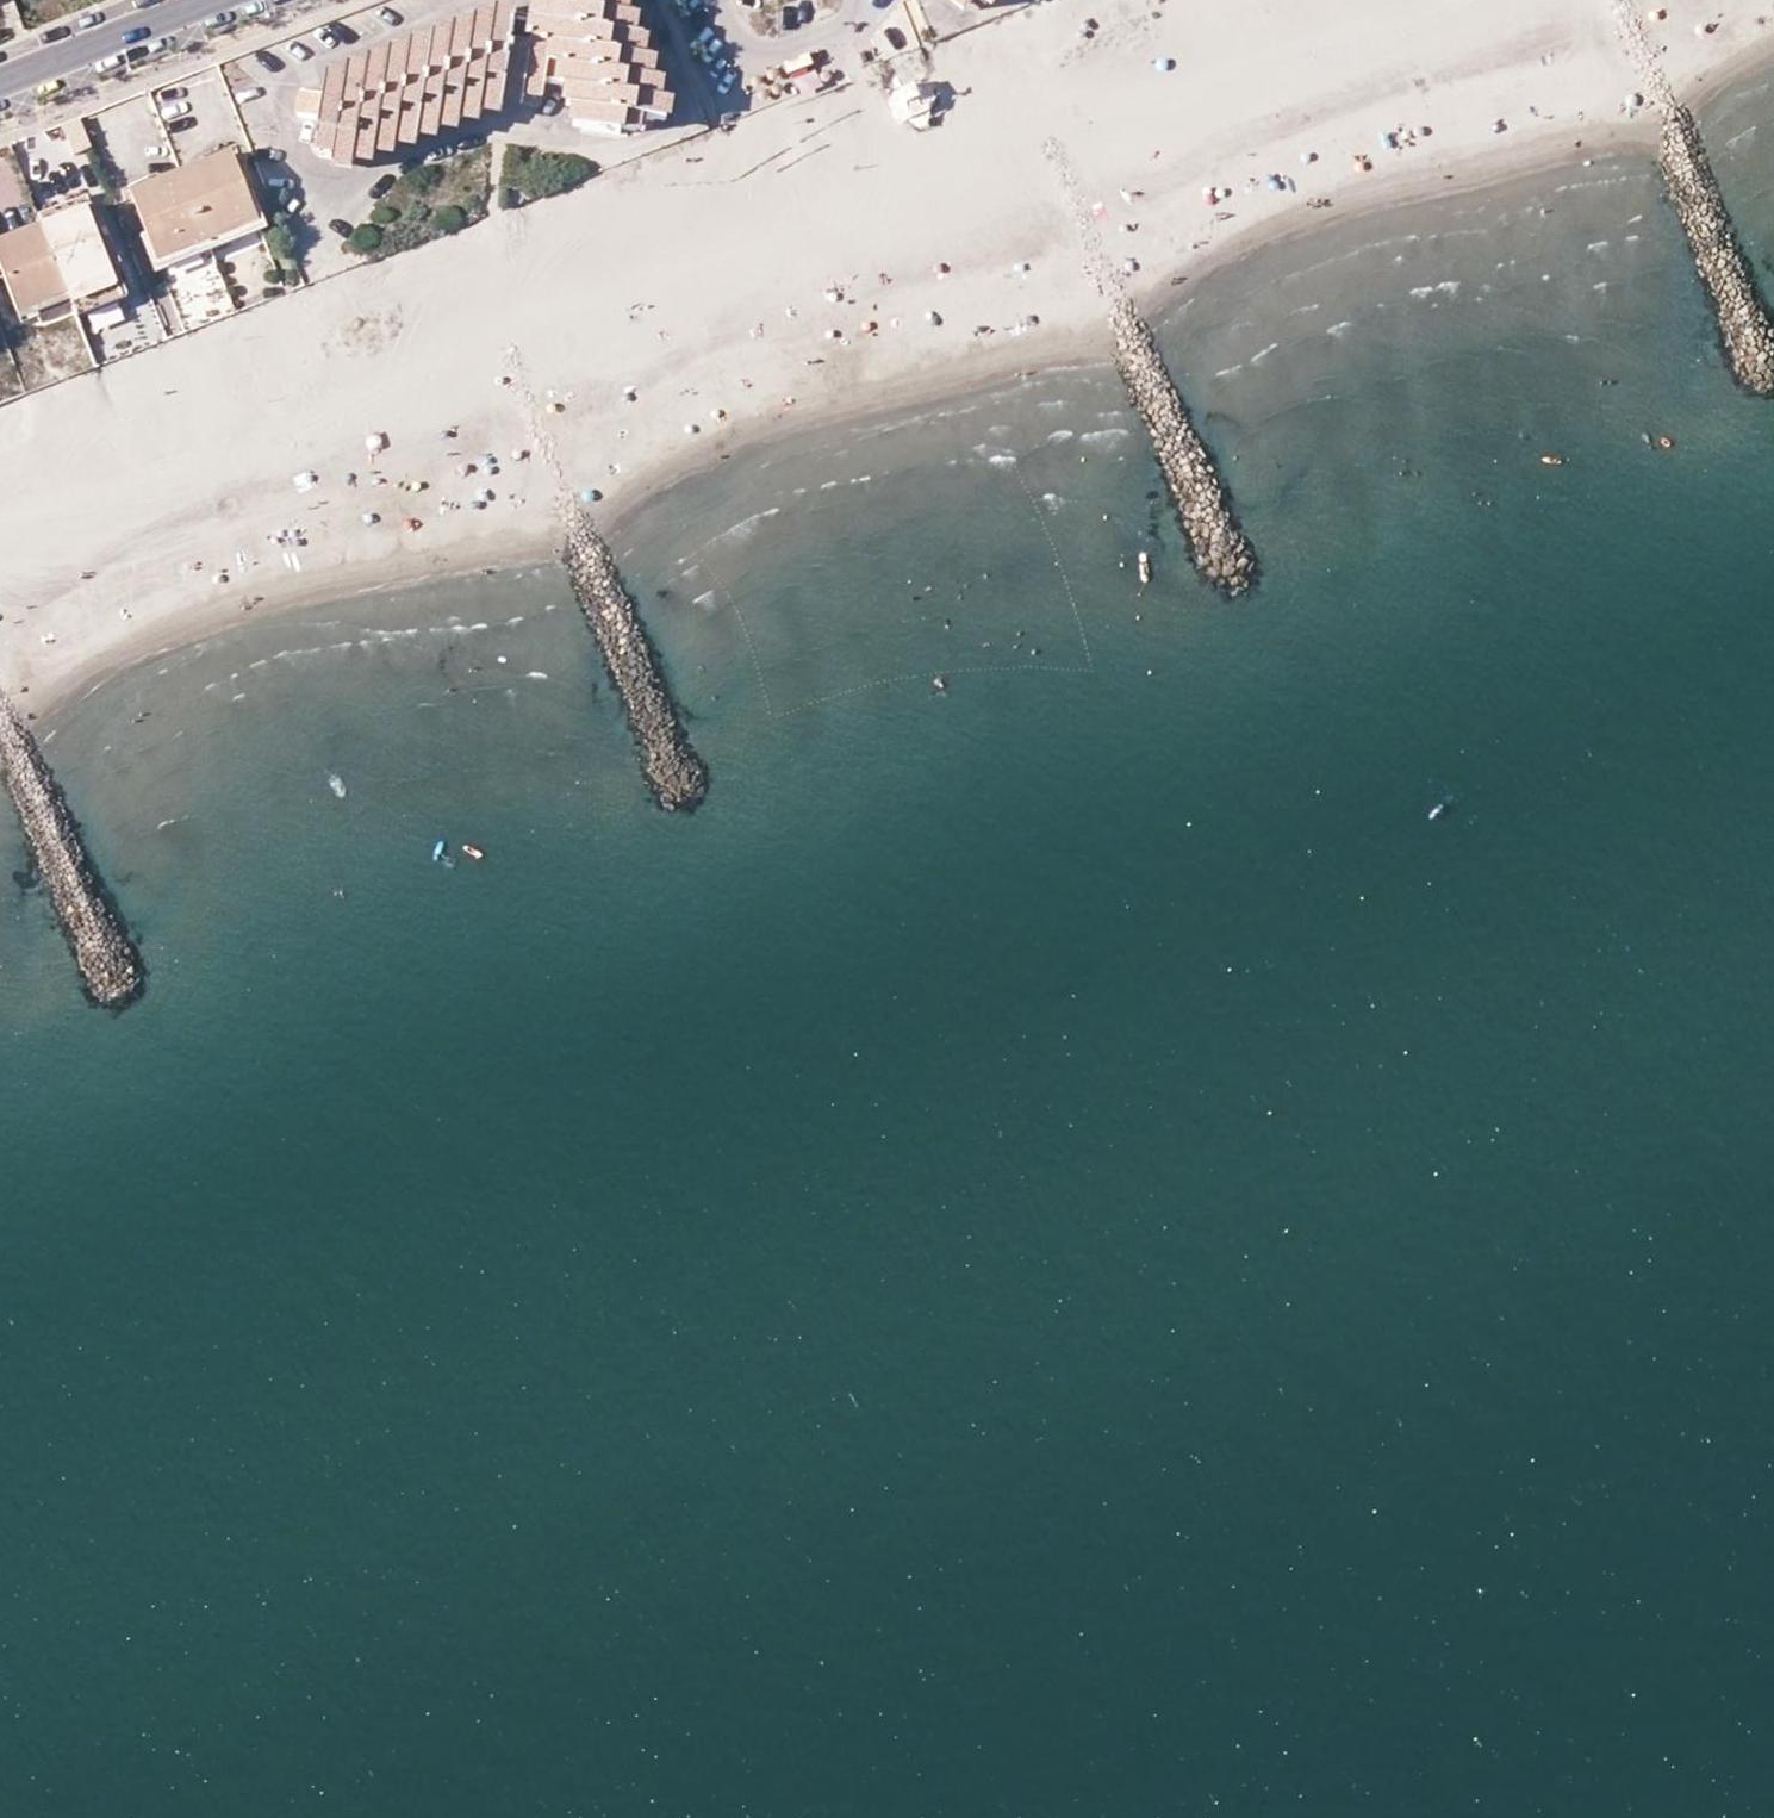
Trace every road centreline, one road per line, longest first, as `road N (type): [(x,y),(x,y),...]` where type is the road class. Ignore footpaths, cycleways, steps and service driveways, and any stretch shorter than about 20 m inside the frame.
road 1 (tertiary): [(215,0),(0,84)]

